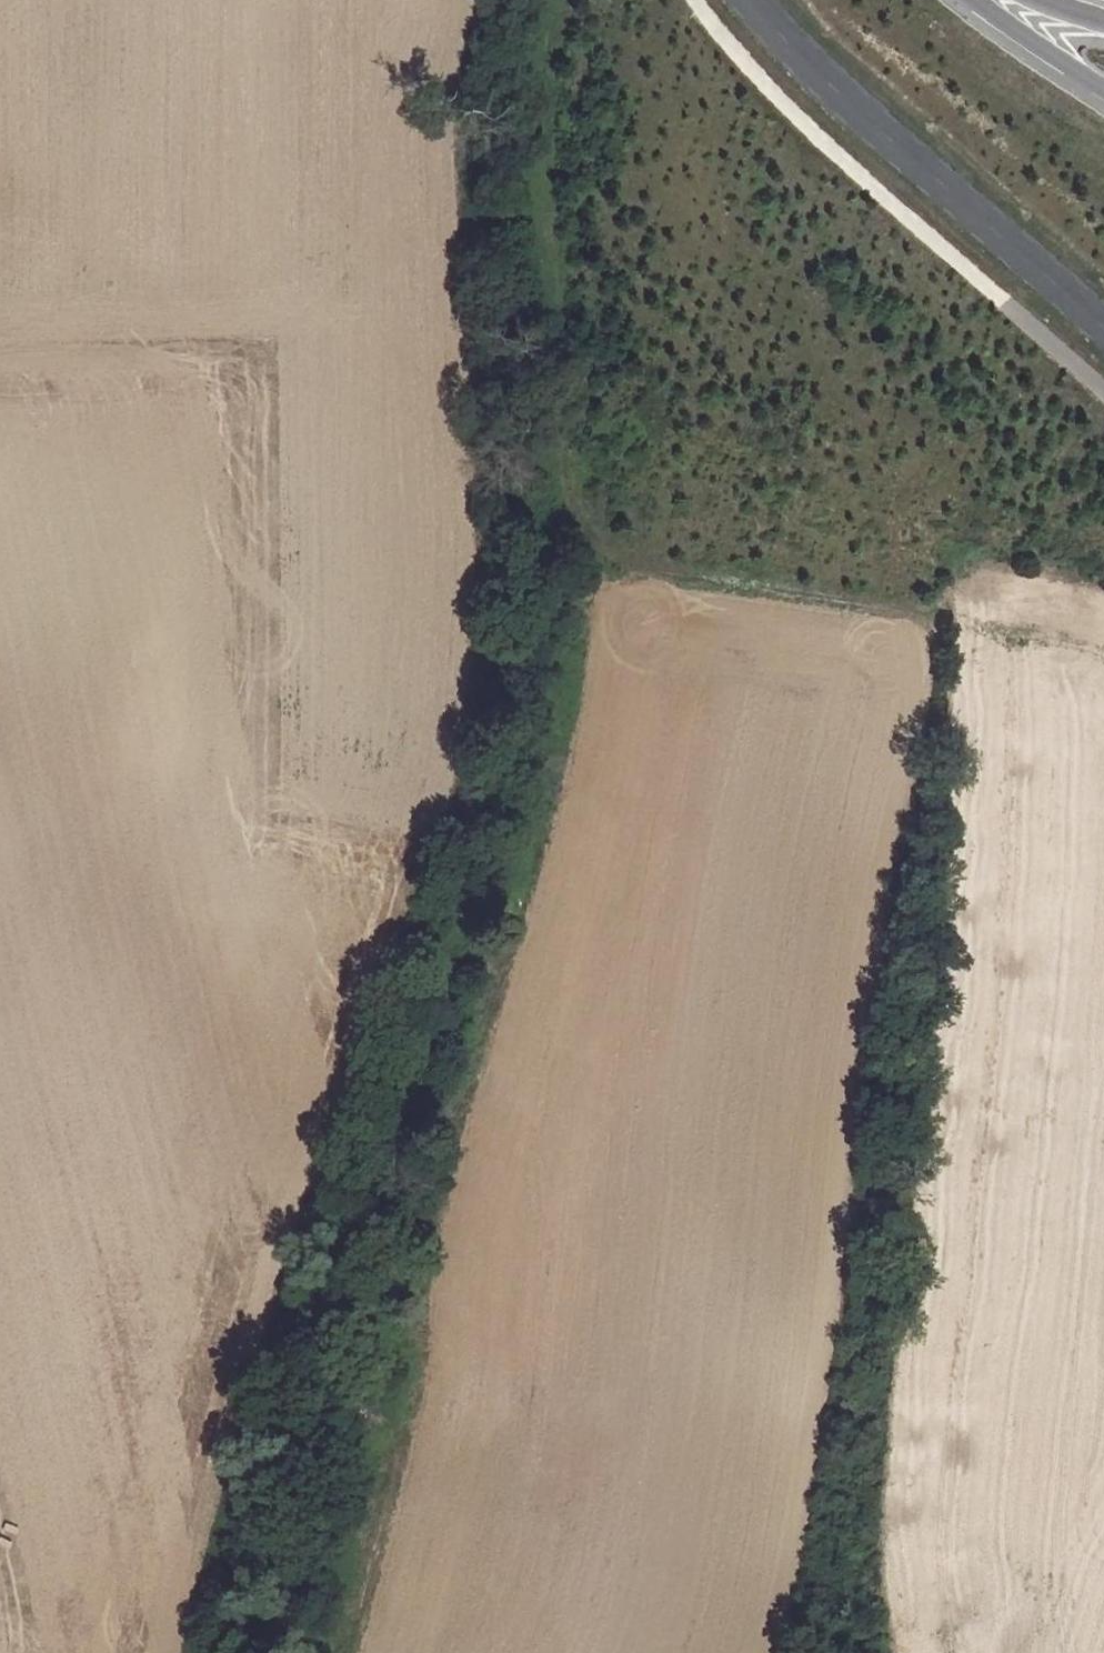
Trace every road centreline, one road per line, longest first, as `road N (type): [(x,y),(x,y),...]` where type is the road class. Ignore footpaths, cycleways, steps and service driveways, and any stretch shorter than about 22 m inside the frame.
road 1 (unclassified): [(1103,328),(789,48),(748,0)]
road 2 (trunk): [(979,0),(1103,90)]

